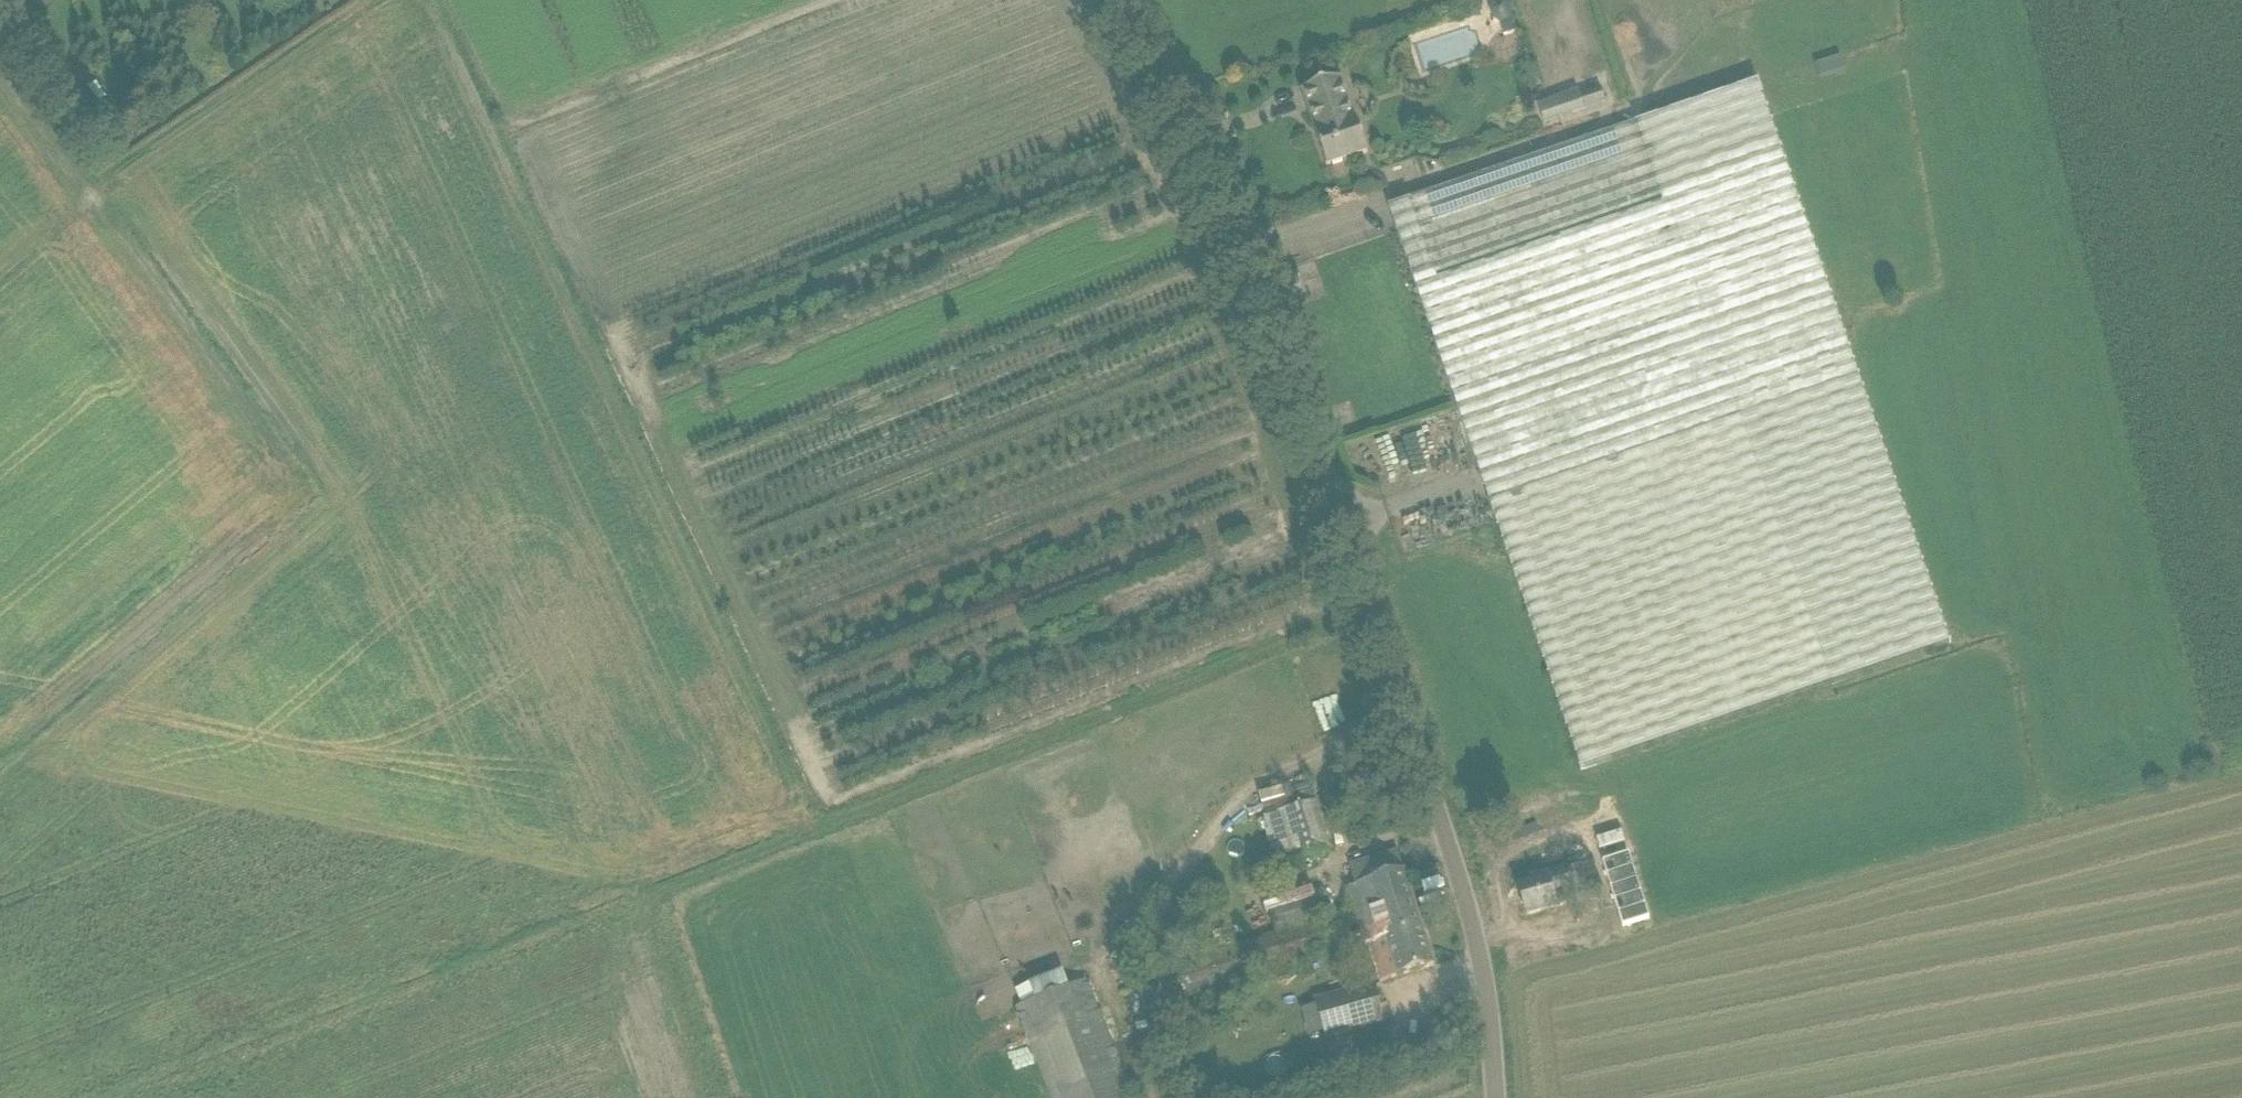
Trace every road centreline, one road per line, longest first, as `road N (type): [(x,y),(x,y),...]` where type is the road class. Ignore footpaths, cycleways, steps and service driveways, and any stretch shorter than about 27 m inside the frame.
road 1 (unclassified): [(1497,1097),(1465,894),(1305,353),(1126,0)]

